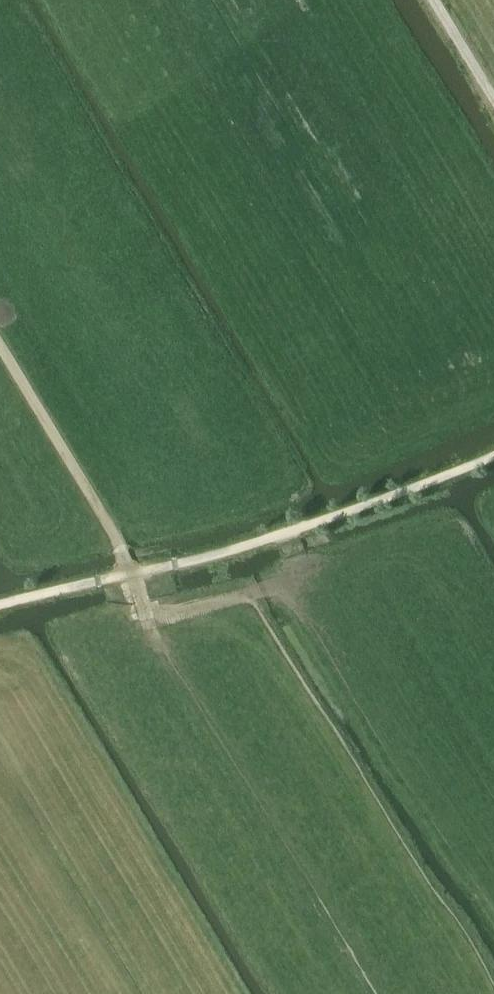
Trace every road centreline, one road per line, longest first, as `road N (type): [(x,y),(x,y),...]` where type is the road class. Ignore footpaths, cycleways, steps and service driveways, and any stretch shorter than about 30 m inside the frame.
road 1 (track): [(0,605),(317,526),(493,455)]
road 2 (track): [(299,582),(146,617),(98,507),(0,347)]
road 3 (track): [(146,617),(377,993)]
road 4 (track): [(248,596),(439,903)]

